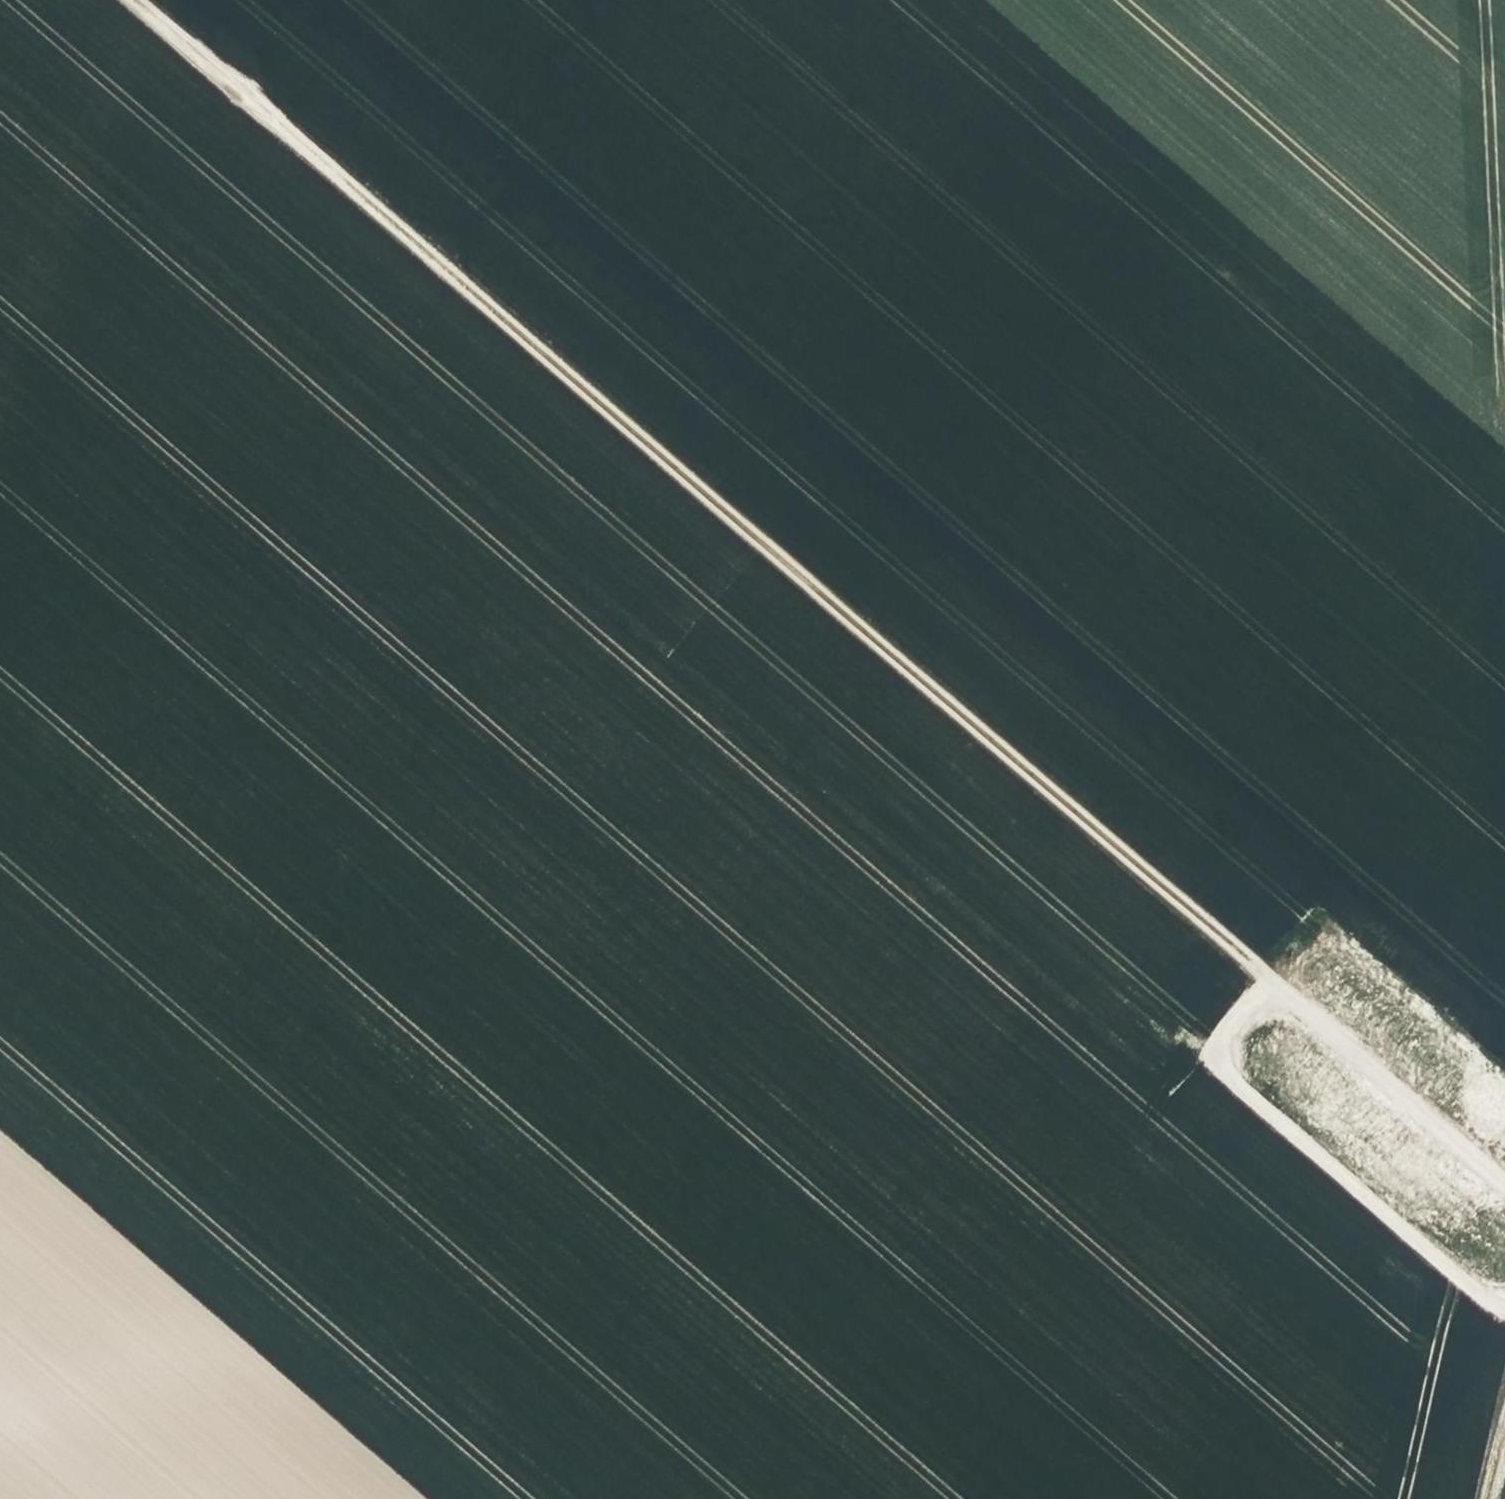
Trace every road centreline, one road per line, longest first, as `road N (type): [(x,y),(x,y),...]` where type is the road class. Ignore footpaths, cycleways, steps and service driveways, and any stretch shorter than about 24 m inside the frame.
road 1 (track): [(136,0),(1266,980)]

